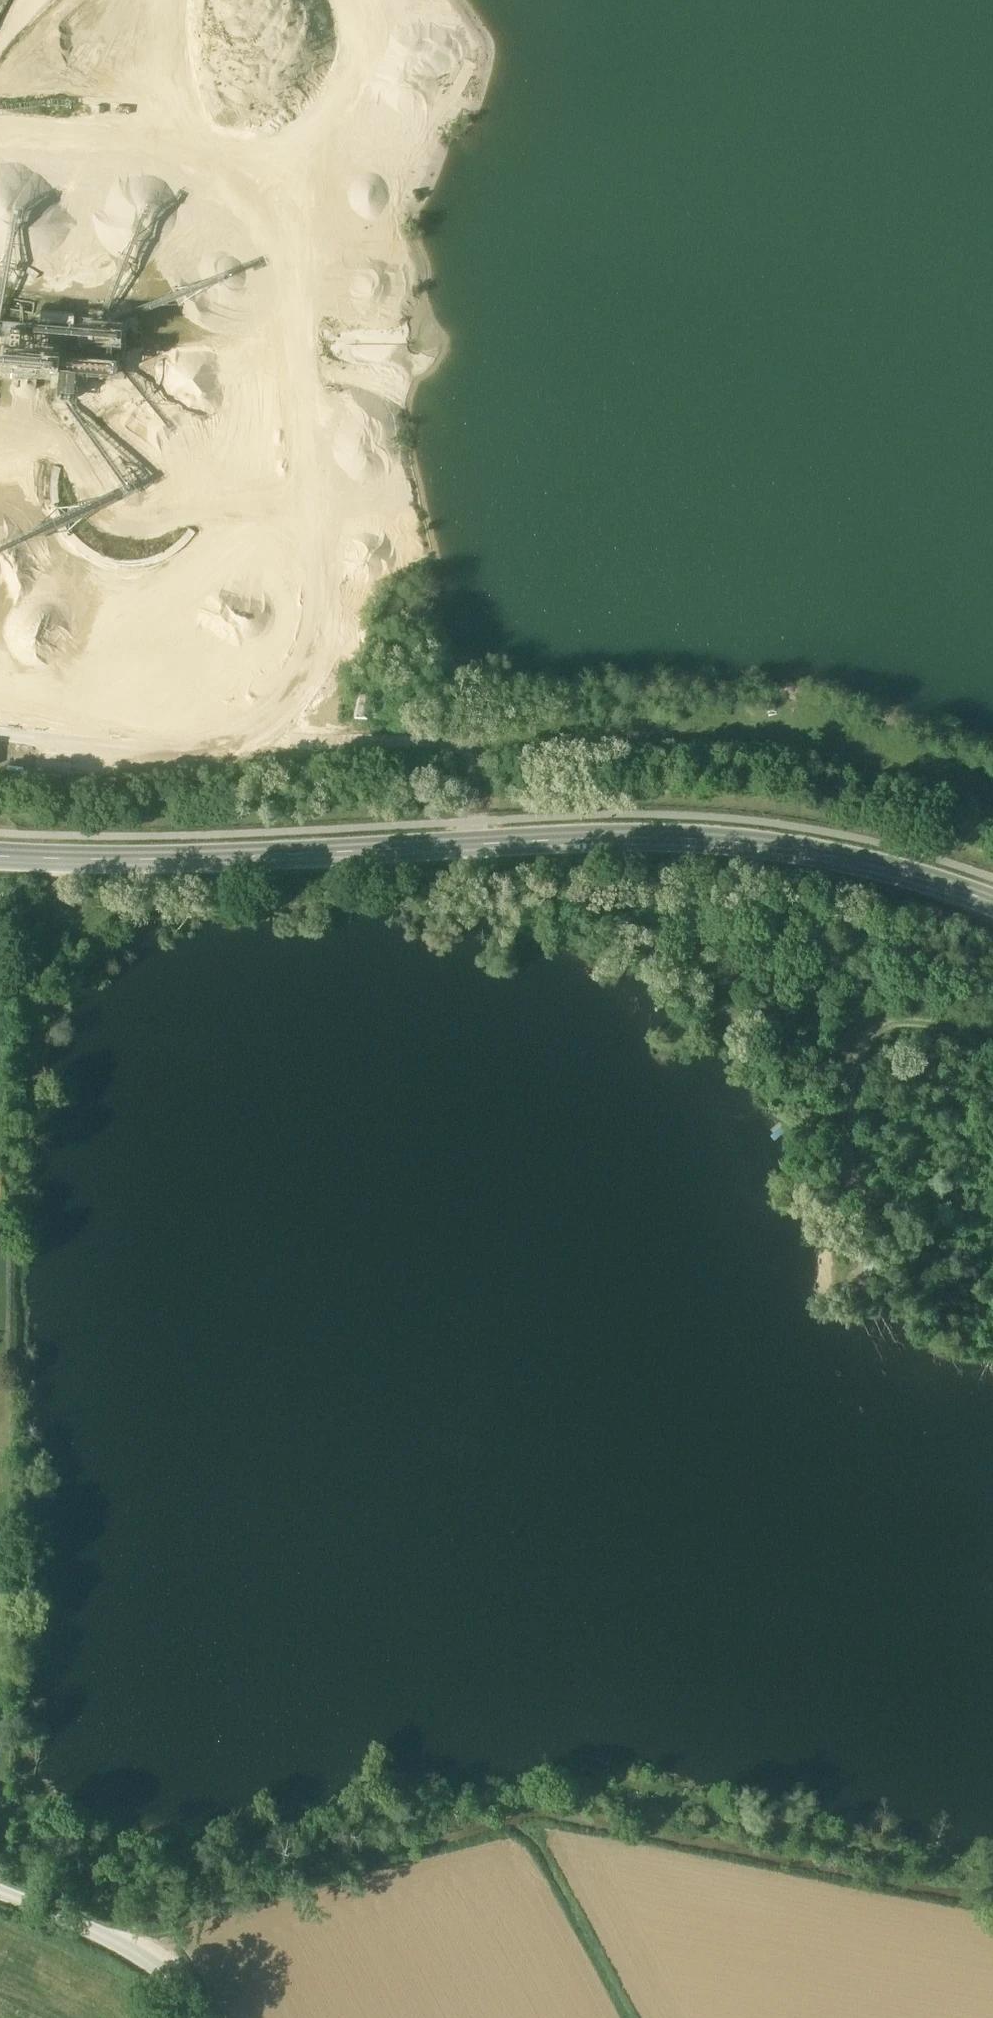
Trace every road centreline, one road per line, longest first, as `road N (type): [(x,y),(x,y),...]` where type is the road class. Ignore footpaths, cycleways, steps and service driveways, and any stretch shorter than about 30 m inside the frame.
road 1 (tertiary): [(0,858),(246,857),(674,837),(822,855),(992,903)]

